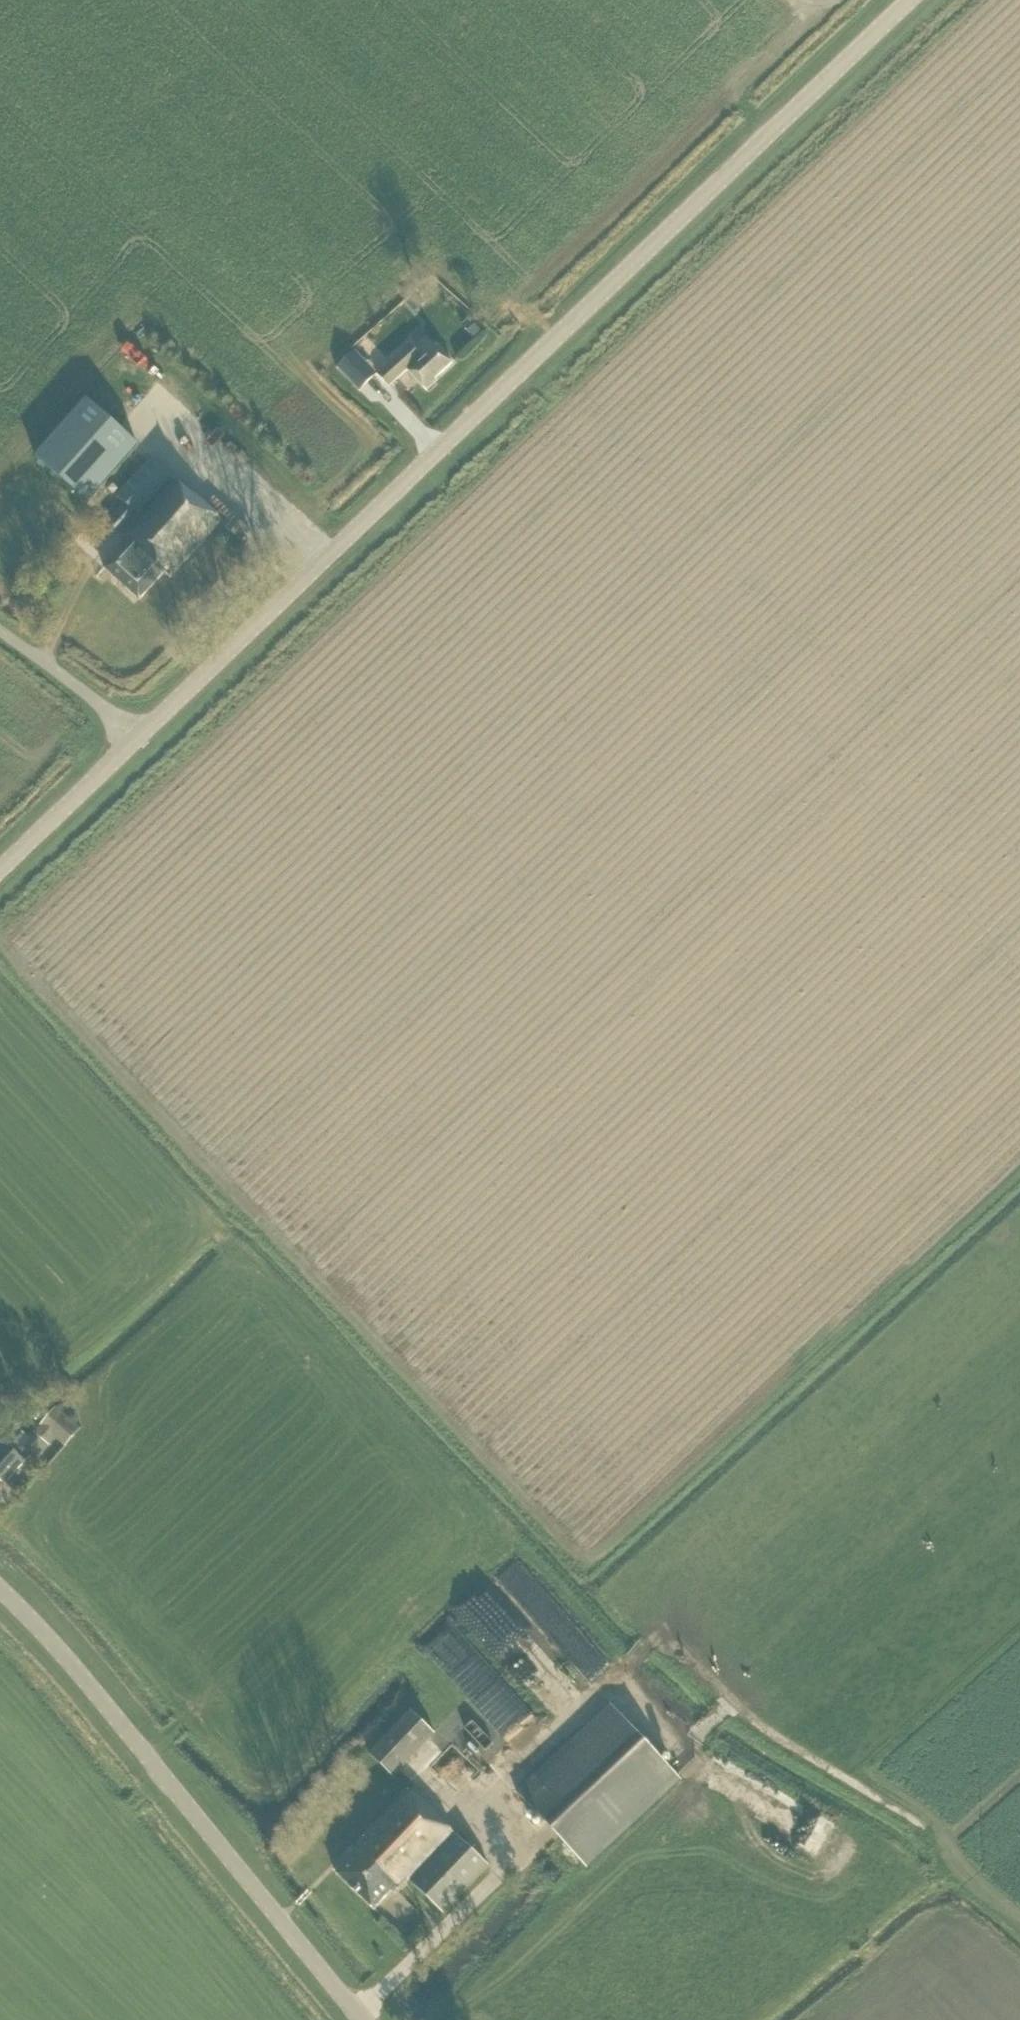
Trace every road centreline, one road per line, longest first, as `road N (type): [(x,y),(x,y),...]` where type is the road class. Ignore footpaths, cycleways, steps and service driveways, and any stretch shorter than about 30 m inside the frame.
road 1 (tertiary): [(139,737),(915,0)]
road 2 (tertiary): [(363,2019),(0,1590)]
road 3 (tertiary): [(0,873),(139,737)]
road 4 (unclassified): [(139,737),(0,628)]

